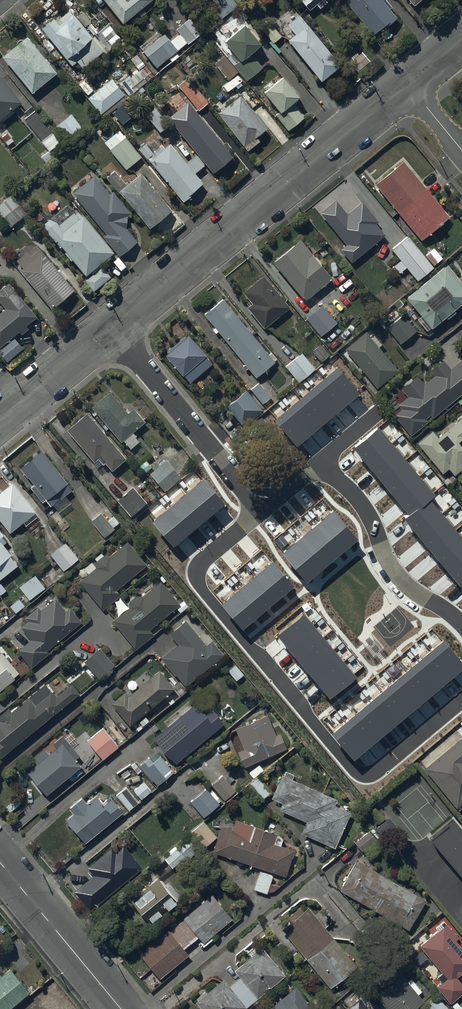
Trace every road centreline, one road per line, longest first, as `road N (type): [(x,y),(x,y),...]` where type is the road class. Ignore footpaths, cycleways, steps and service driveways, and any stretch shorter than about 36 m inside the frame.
road 1 (residential): [(461,700),(376,771),(354,770),(197,581),(199,564),(262,510)]
road 2 (residential): [(408,86),(113,327)]
road 3 (residential): [(262,510),(113,327)]
road 4 (residential): [(325,471),(359,500),(406,586),(461,624)]
road 5 (tertiary): [(0,863),(121,1008)]
road 6 (residential): [(113,327),(0,421)]

